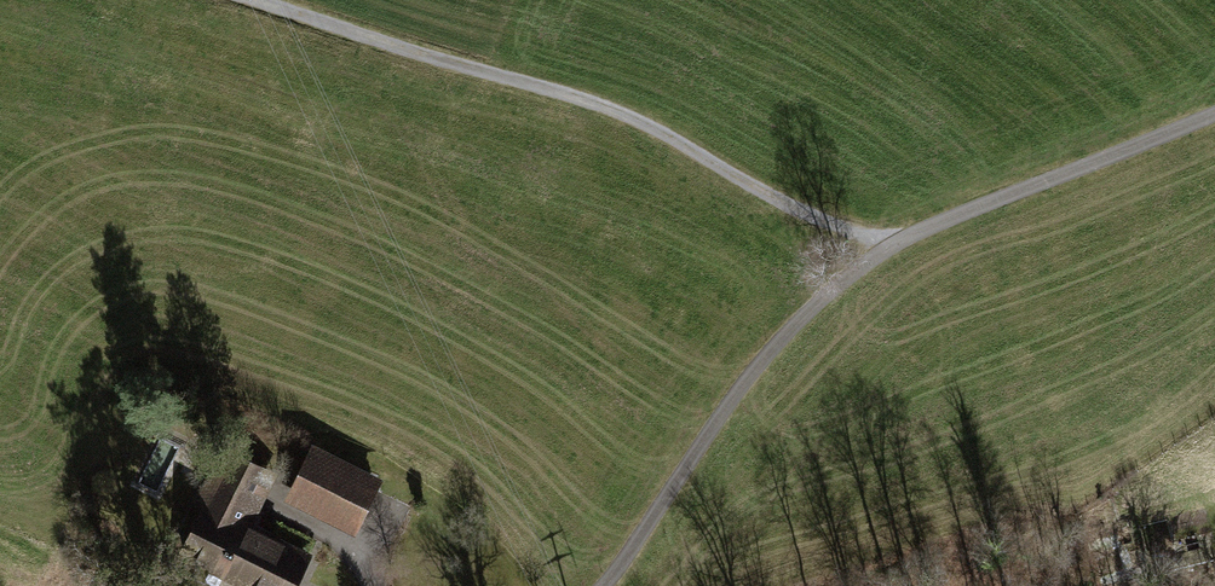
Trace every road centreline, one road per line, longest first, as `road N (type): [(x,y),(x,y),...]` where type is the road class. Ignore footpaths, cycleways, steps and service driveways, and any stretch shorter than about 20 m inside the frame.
road 1 (track): [(890,253),(742,188),(628,122),(223,0)]
road 2 (track): [(890,253),(820,304),(758,365),(600,585)]
road 3 (residential): [(1214,118),(890,253)]
road 4 (track): [(372,585),(358,544),(278,501)]

